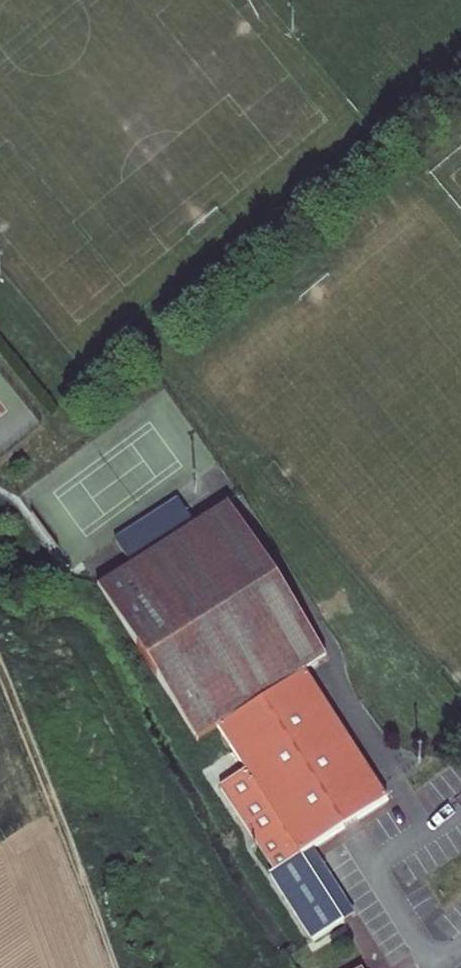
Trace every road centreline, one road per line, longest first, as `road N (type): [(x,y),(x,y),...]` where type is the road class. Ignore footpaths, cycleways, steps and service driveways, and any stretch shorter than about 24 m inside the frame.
road 1 (track): [(0,681),(105,967)]

